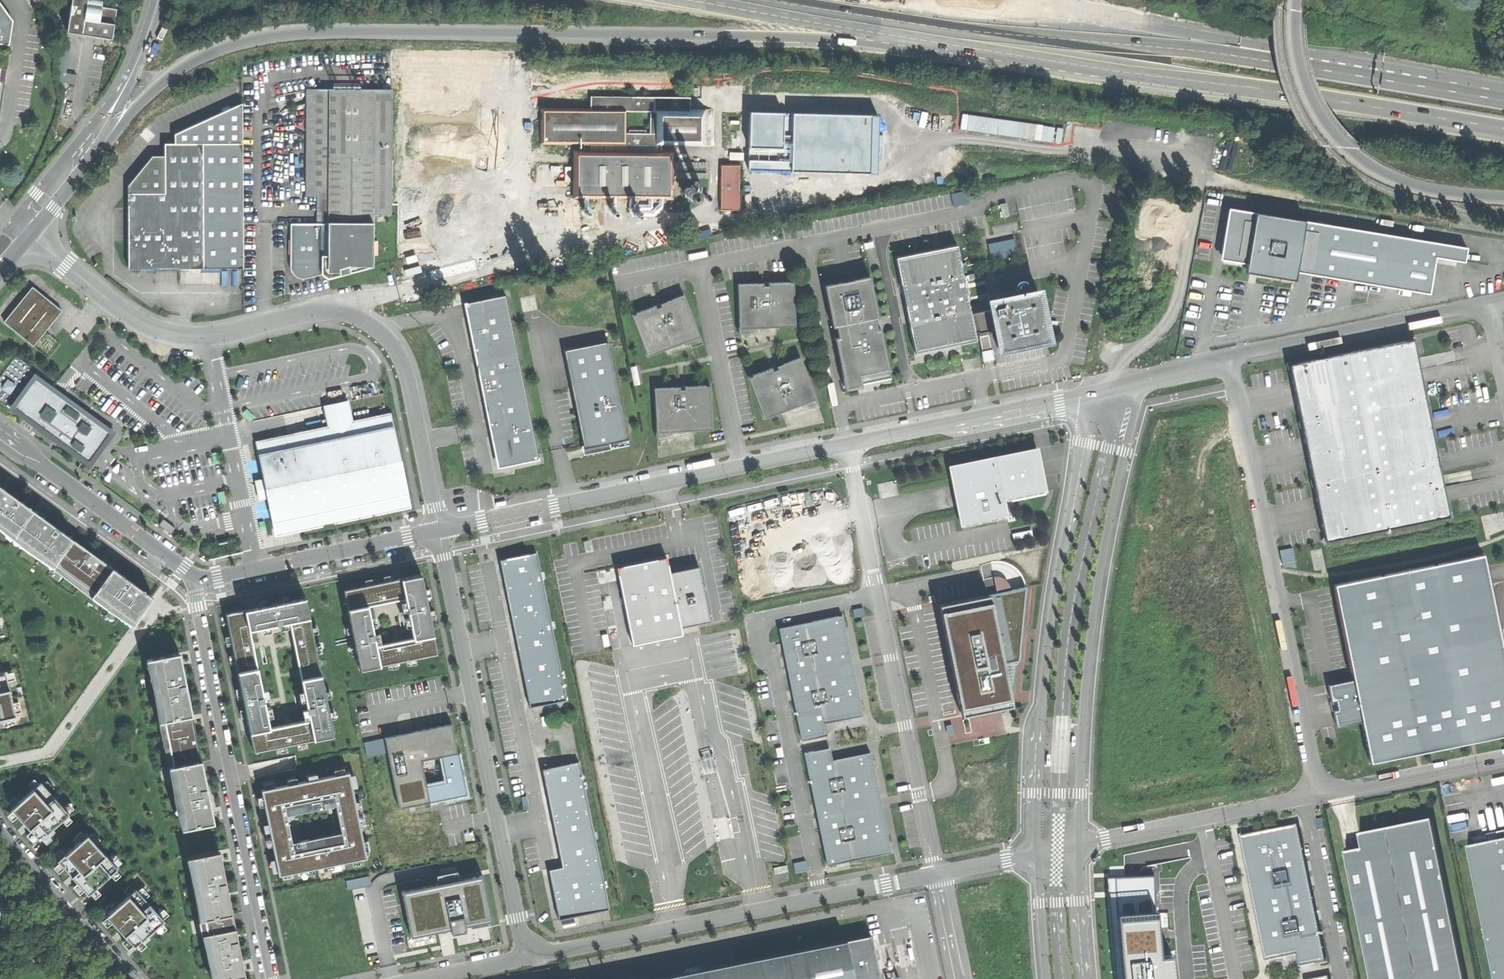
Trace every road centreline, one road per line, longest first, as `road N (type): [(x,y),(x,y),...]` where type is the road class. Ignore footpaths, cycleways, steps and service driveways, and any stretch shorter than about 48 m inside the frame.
road 1 (trunk): [(93,155),(189,64),(251,39),(315,32),(823,39),(1251,86)]
road 2 (unclassified): [(30,237),(147,327),(173,336),(207,338),(331,309),(373,326),(409,382),(439,530)]
road 3 (trunk): [(710,0),(1251,86)]
road 4 (unclassified): [(1077,847),(1093,618),(1134,409),(1132,383)]
road 5 (unclassified): [(1094,393),(1035,734),(1036,854)]
road 6 (unclassified): [(1230,358),(1321,795)]
road 7 (unclassified): [(847,444),(934,874)]
road 8 (residential): [(439,530),(530,956)]
road 9 (unclassified): [(847,444),(439,530)]
road 10 (residential): [(530,956),(934,874)]
road 11 (residential): [(197,581),(272,978)]
road 12 (trunk): [(1226,49),(893,0)]
road 13 (trunk): [(1297,0),(1306,87),(1349,150),(1417,190),(1503,201)]
road 14 (track): [(1491,229),(1199,181)]
road 15 (trunk): [(1503,97),(1226,49)]
road 16 (unclassified): [(1488,303),(1230,358)]
road 17 (trunk): [(1251,86),(1503,129)]
road 18 (unclassified): [(1094,393),(847,444)]
road 19 (unclassified): [(1077,847),(1321,795)]
road 20 (residential): [(197,581),(439,530)]
road 21 (residential): [(197,581),(0,434)]
road 22 (trunk): [(1226,49),(1019,0)]
road 23 (tertiary): [(132,978),(0,825)]
road 24 (unclassified): [(1321,795),(1503,758)]
road 25 (tertiary): [(93,155),(161,0)]
road 26 (unclassified): [(1084,978),(1077,847)]
road 27 (unclassified): [(1036,854),(1047,978)]

